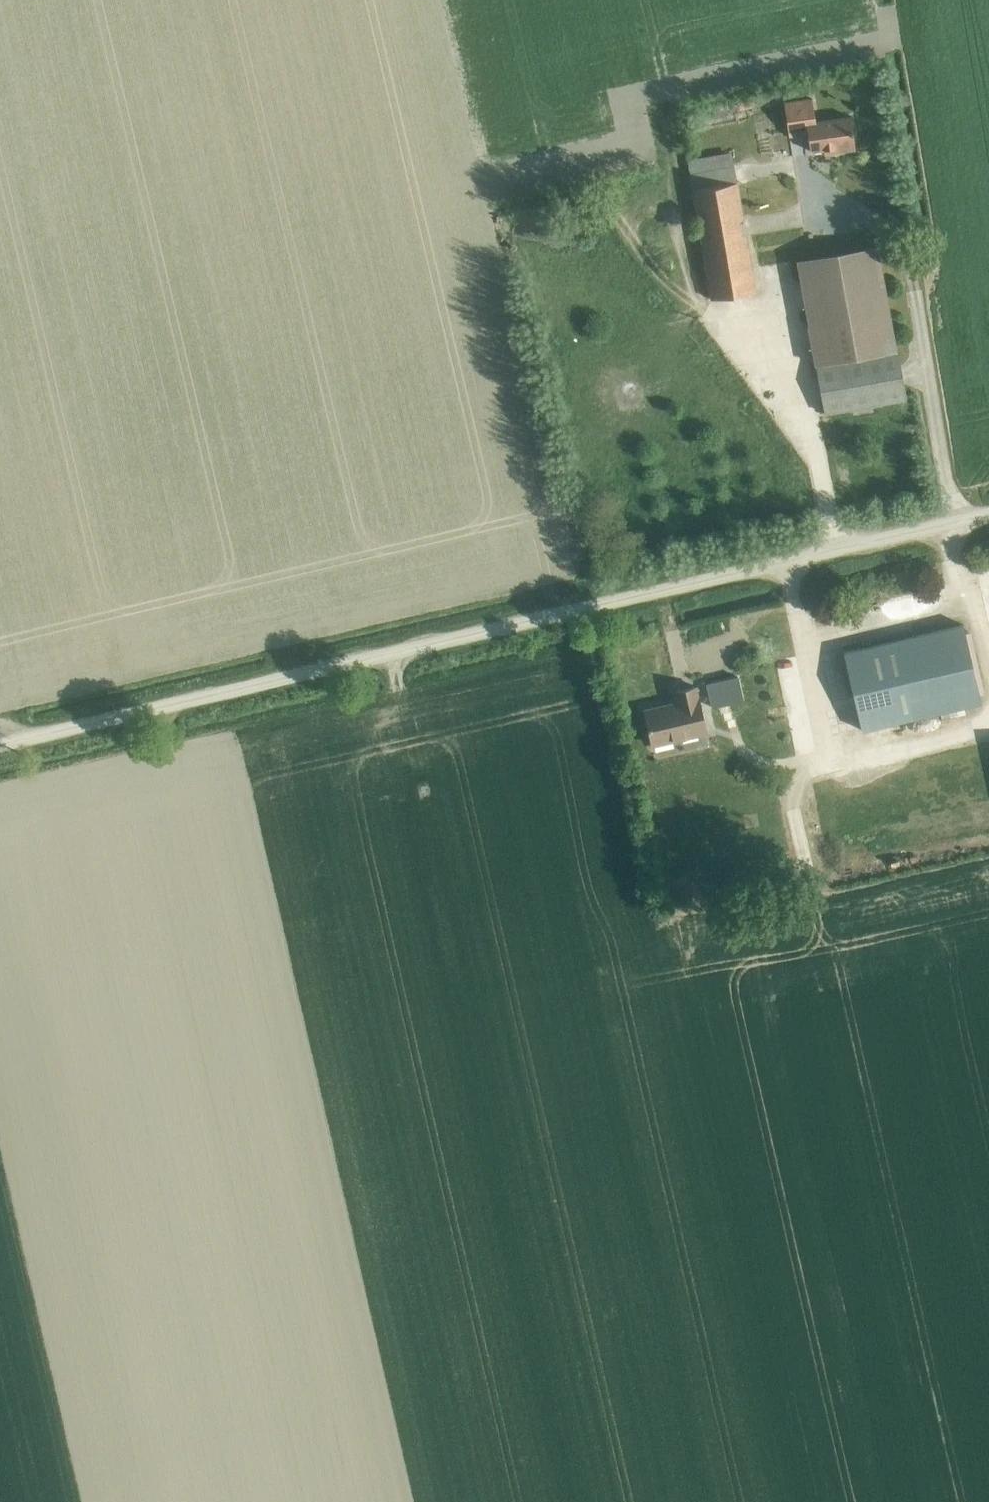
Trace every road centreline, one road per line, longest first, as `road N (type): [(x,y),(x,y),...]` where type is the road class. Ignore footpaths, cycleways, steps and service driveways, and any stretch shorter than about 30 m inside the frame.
road 1 (unclassified): [(0,743),(988,514)]

